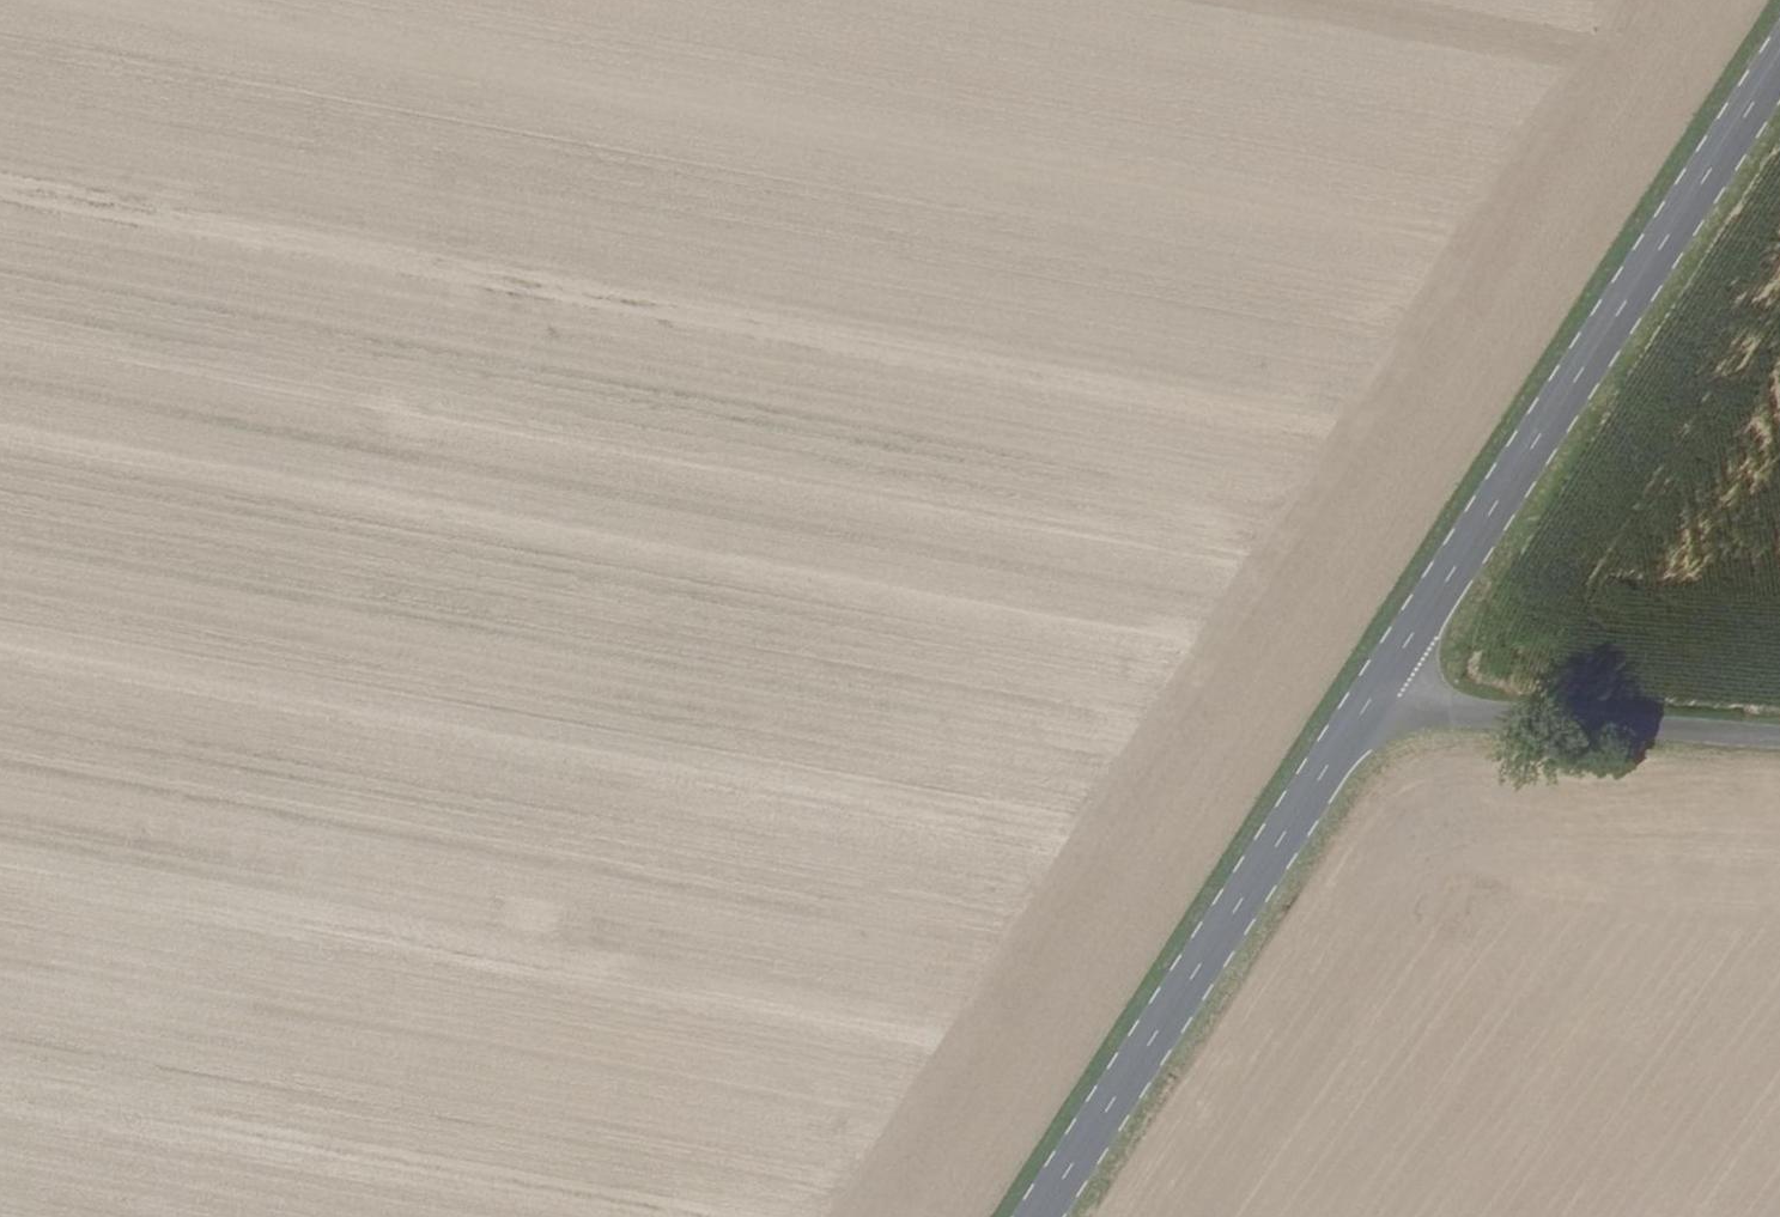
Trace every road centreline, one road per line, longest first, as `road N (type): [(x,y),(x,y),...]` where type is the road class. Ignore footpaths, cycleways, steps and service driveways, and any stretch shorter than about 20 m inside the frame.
road 1 (primary): [(1779,76),(1381,695)]
road 2 (primary): [(1381,695),(1047,1216)]
road 3 (unclassified): [(1381,695),(1430,717),(1779,739)]

